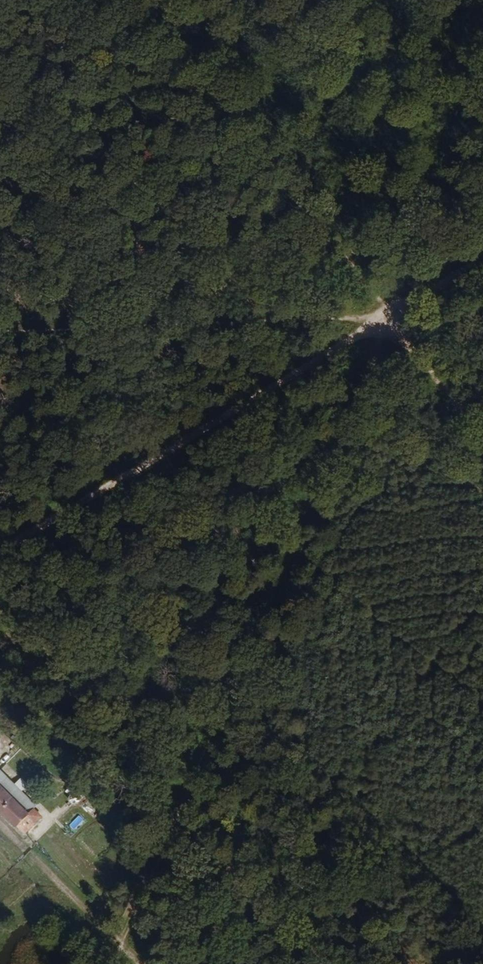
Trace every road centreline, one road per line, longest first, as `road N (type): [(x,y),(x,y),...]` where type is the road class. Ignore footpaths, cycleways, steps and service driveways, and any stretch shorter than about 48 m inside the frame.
road 1 (track): [(110,963),(482,108)]
road 2 (track): [(482,252),(0,569)]
road 3 (track): [(146,0),(482,430)]

